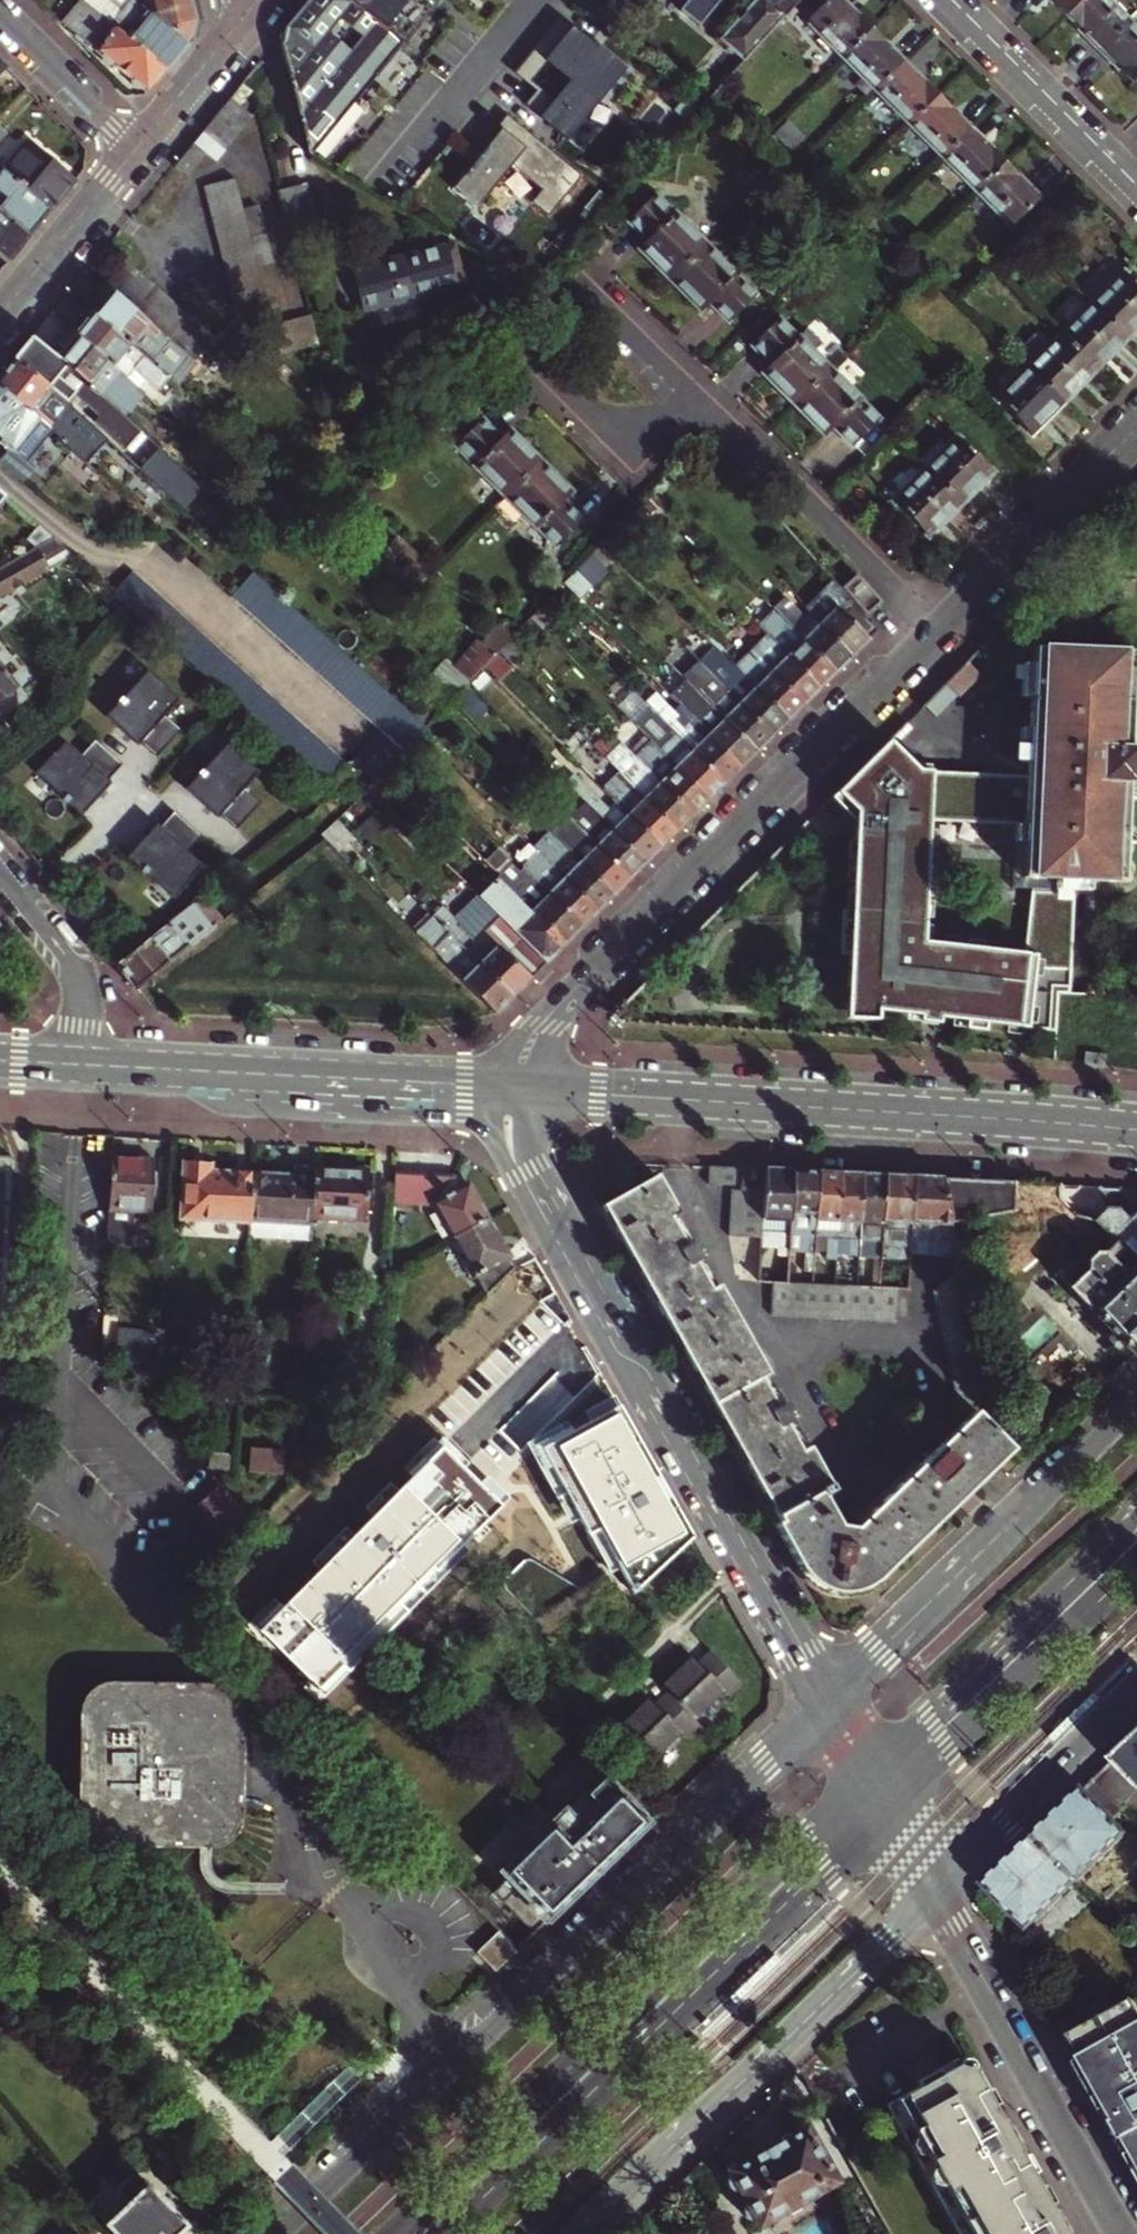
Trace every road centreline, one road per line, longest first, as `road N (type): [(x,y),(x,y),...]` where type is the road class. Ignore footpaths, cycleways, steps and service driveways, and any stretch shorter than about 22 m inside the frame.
road 1 (tertiary): [(831,1702),(282,2233)]
road 2 (primary): [(518,1091),(527,1158),(831,1702)]
road 3 (primary): [(872,1775),(396,2233)]
road 4 (residential): [(518,1091),(532,1044),(563,998),(937,630)]
road 5 (primary): [(518,1091),(1136,1130)]
road 6 (primary): [(447,2233),(890,1808)]
road 7 (tertiary): [(573,2233),(935,1888)]
road 8 (primary): [(79,1066),(518,1091)]
road 9 (tertiary): [(1136,1405),(831,1702)]
road 10 (residential): [(702,395),(619,304),(586,293),(532,342),(537,370),(602,423),(657,428)]
road 11 (tertiary): [(935,1888),(1126,2233)]
road 12 (primary): [(1136,1517),(872,1775)]
road 13 (primary): [(890,1808),(1136,1565)]
road 14 (residential): [(937,630),(702,395)]
road 15 (residential): [(937,630),(1136,429)]
road 16 (tertiary): [(935,1888),(1136,1691)]
road 17 (residential): [(941,0),(1136,195)]
road 18 (residential): [(79,1066),(74,977),(0,875)]
road 19 (tertiary): [(0,315),(135,152)]
road 20 (residential): [(0,15),(135,152)]
road 21 (tertiary): [(135,152),(245,22)]

